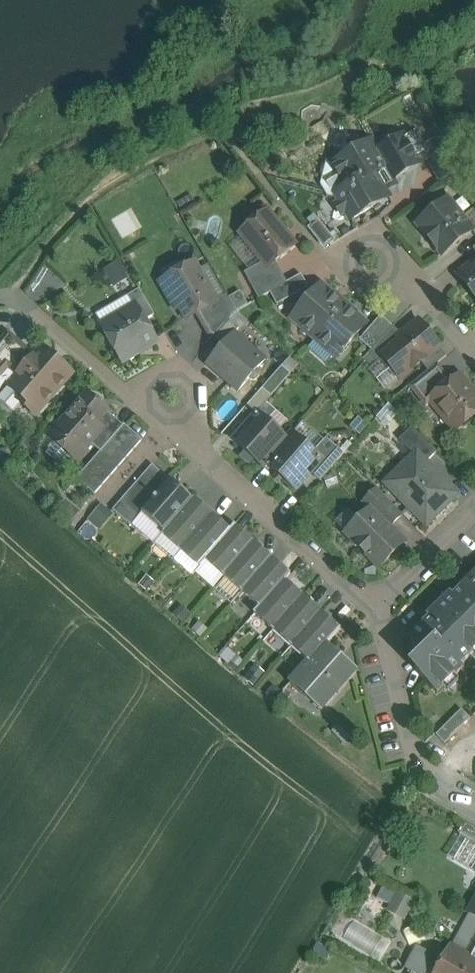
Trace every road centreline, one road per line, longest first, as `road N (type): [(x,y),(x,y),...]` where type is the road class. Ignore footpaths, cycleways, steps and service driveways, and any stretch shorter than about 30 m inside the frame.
road 1 (residential): [(377,606),(171,431),(175,395)]
road 2 (residential): [(436,778),(421,760),(377,606)]
road 3 (residential): [(474,358),(428,296),(374,261)]
road 4 (residential): [(377,606),(474,509)]

